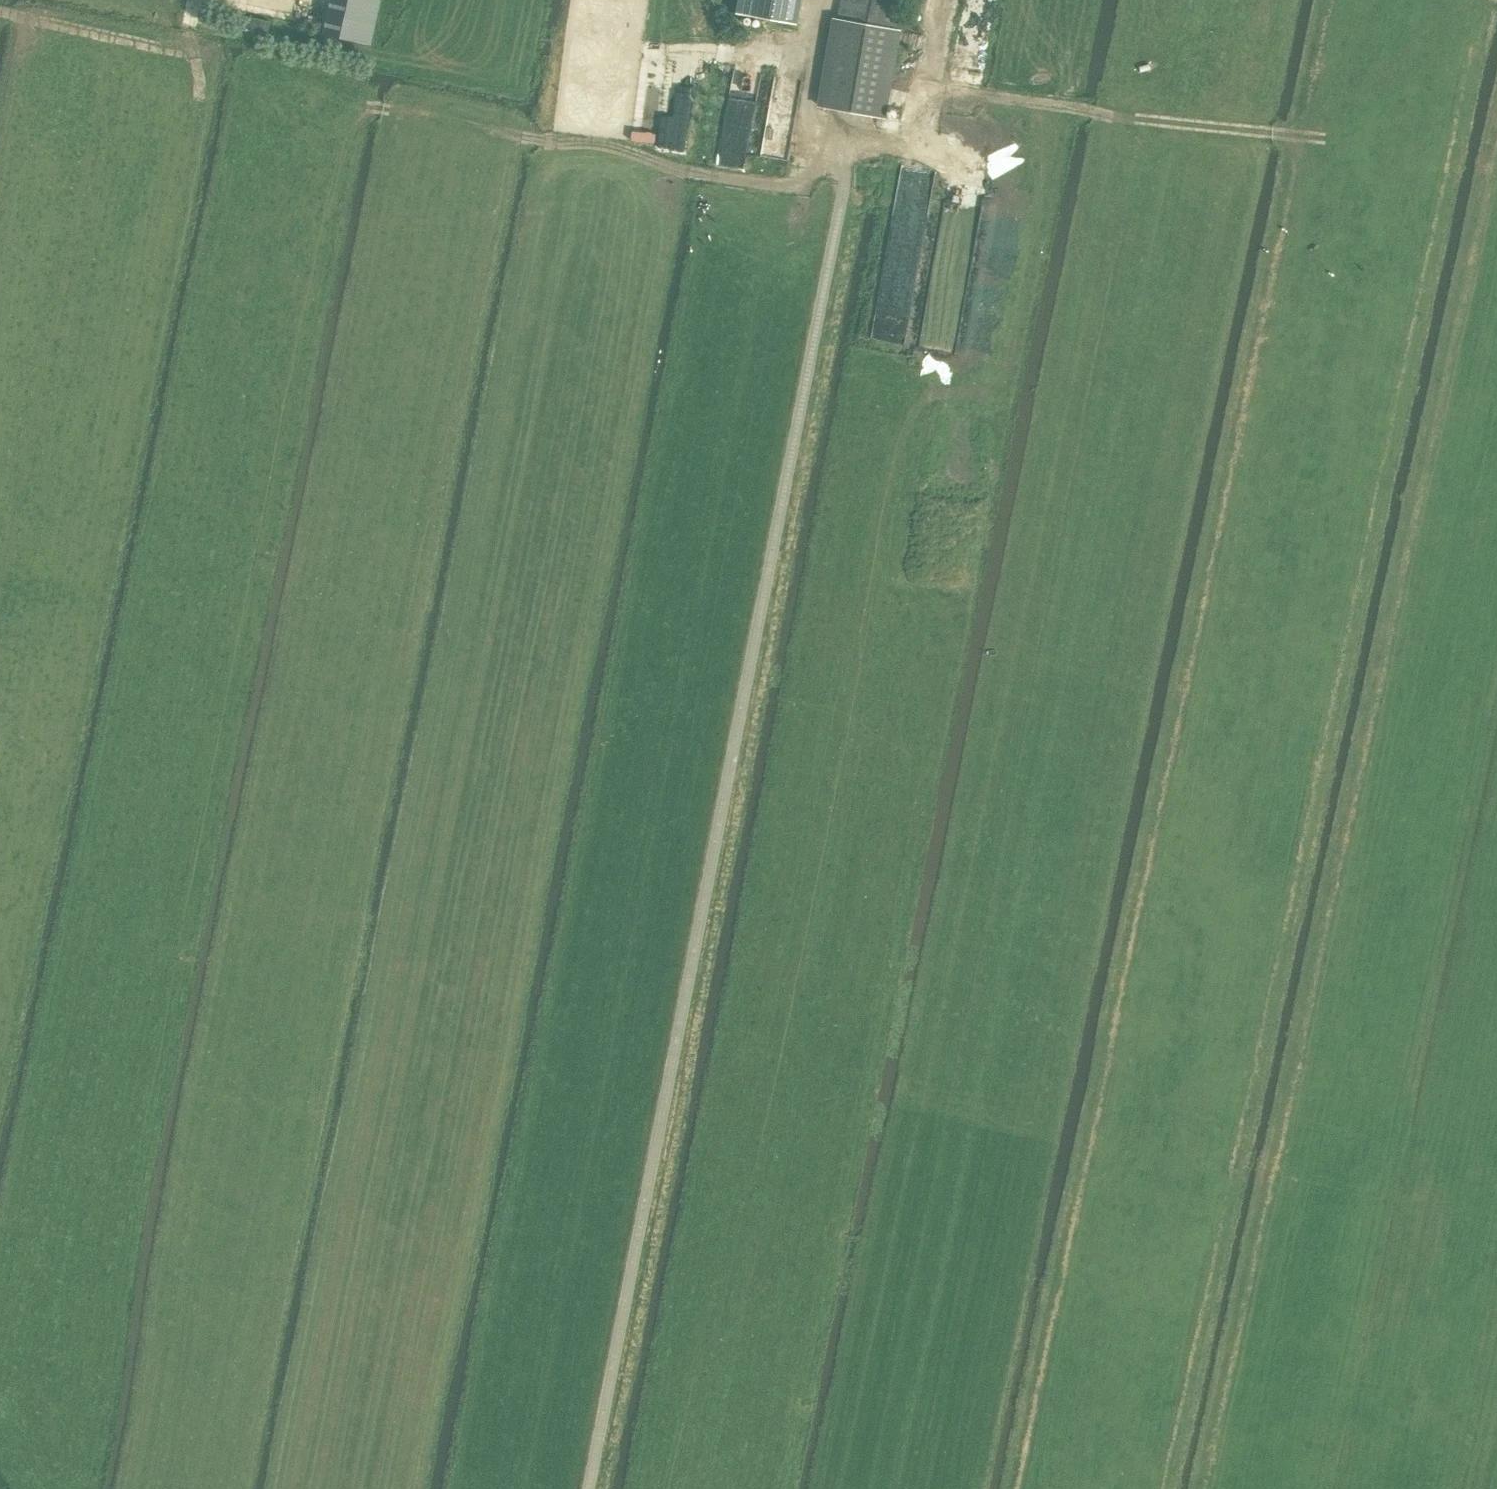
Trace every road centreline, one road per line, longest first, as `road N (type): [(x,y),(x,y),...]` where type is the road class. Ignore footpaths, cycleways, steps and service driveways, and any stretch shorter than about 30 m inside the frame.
road 1 (track): [(587,1488),(843,187),(802,151),(815,66)]
road 2 (track): [(0,14),(191,56),(201,0)]

